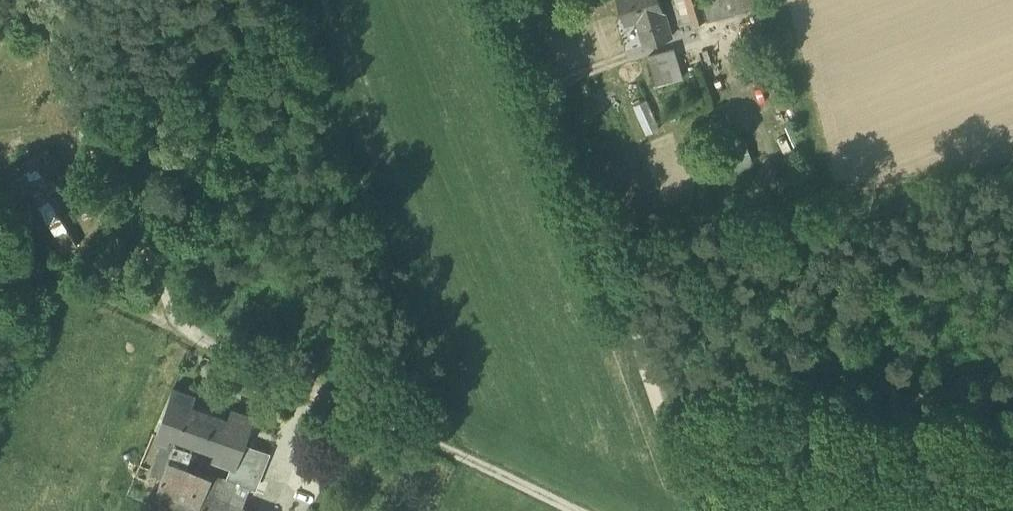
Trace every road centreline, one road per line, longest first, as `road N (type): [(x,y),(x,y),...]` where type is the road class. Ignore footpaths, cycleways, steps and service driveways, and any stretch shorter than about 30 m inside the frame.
road 1 (unclassified): [(42,0),(175,336),(578,510)]
road 2 (unclassified): [(507,0),(697,510)]

